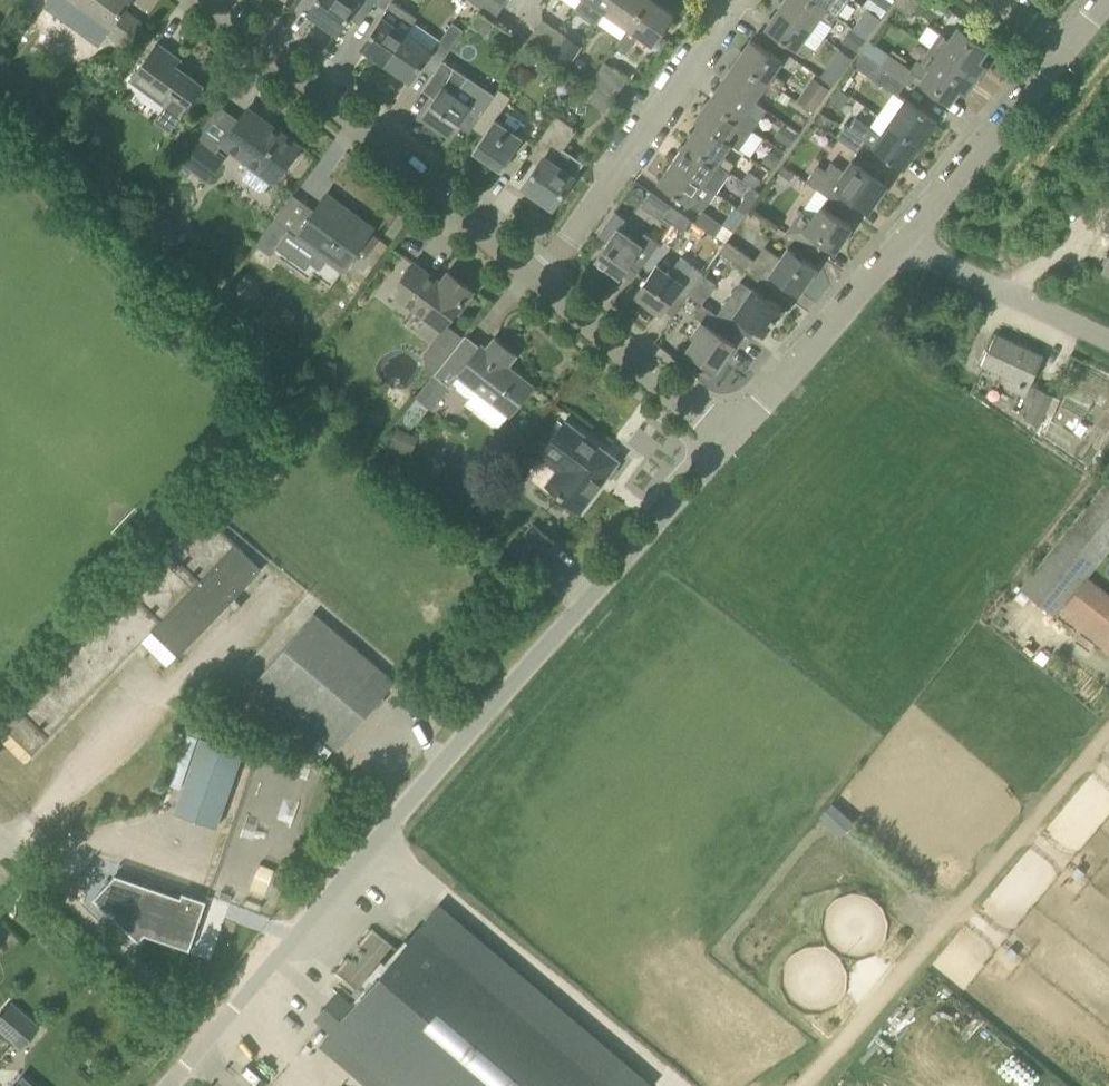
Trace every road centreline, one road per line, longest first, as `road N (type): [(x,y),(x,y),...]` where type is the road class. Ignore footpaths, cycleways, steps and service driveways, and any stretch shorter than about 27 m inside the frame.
road 1 (residential): [(169,1085),(416,794),(732,444)]
road 2 (track): [(799,1085),(1108,736)]
road 3 (residential): [(548,288),(212,0)]
road 4 (residential): [(734,8),(548,288)]
road 5 (residential): [(732,444),(902,244)]
road 6 (residential): [(902,244),(1069,48)]
road 7 (residential): [(732,444),(548,288)]
road 8 (unclassified): [(1108,343),(902,244)]

